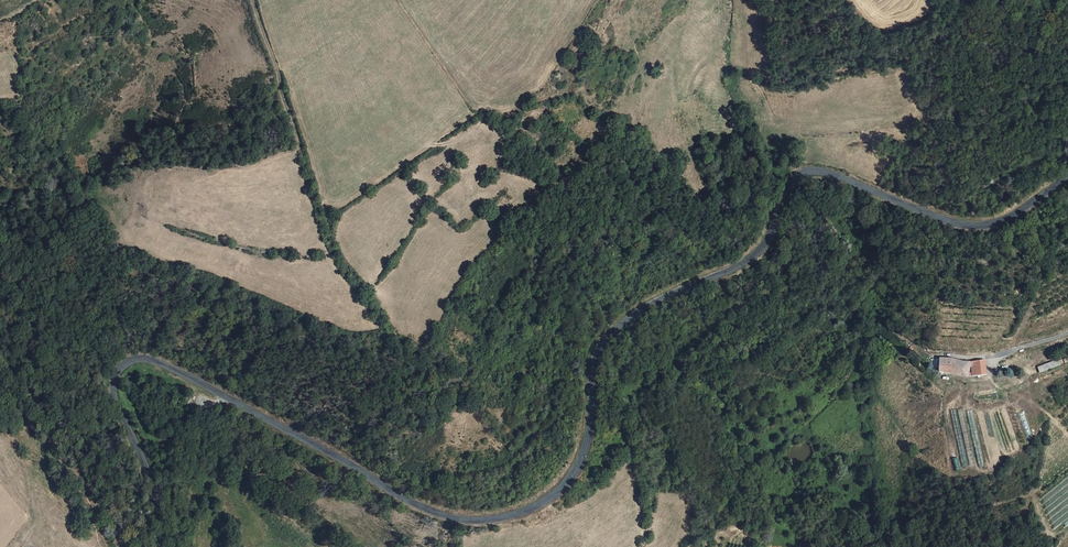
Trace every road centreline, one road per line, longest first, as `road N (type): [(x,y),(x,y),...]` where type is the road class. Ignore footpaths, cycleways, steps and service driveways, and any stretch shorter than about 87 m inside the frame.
road 1 (tertiary): [(160,546),(150,486),(115,401),(114,378),(125,365),(150,361),(183,375),(427,512),(491,520),(549,498),(576,466),(591,378),(608,337),(647,308),(750,258),(794,179),(826,174),(935,218),(986,226),(1067,174)]

